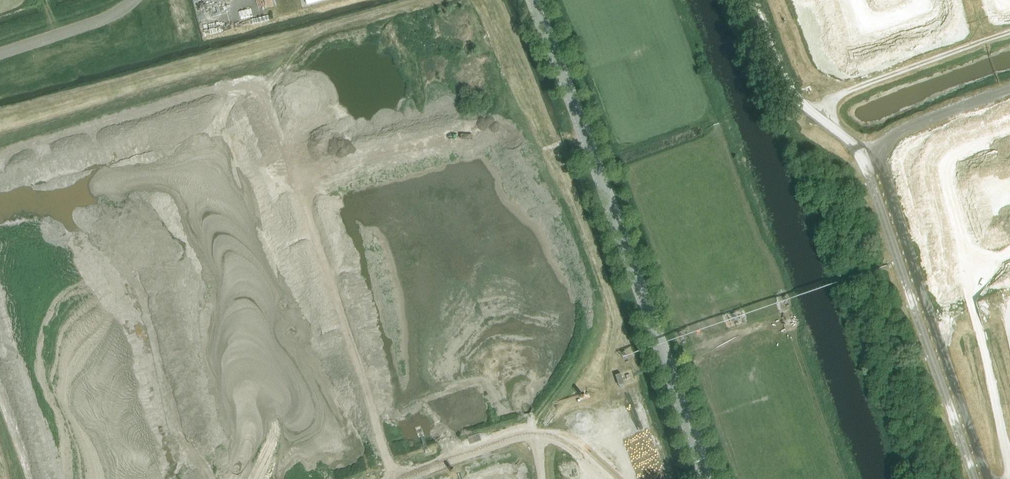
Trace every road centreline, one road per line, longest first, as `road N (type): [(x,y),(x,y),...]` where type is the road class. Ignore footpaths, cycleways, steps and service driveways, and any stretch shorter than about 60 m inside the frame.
road 1 (track): [(434,0),(311,35),(271,87),(394,478)]
road 2 (tertiary): [(704,478),(533,0)]
road 3 (track): [(612,478),(568,440),(545,432),(407,478)]

